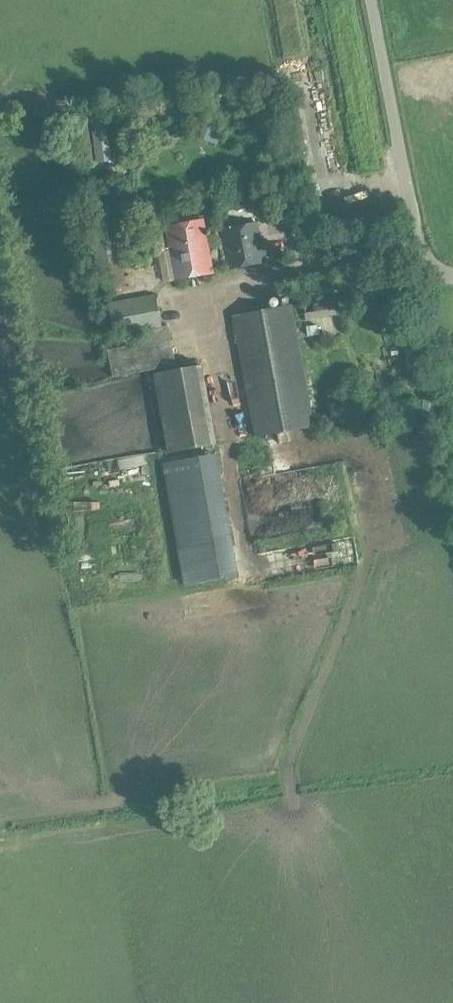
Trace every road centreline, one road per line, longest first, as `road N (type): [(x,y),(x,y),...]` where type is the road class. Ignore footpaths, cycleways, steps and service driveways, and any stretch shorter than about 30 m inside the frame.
road 1 (unclassified): [(372,0),(417,243),(425,260),(452,279)]

